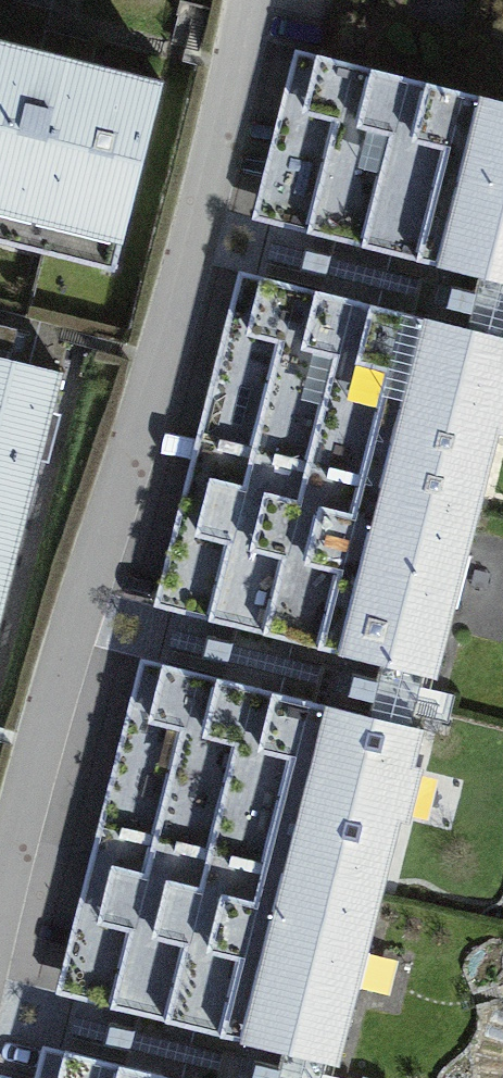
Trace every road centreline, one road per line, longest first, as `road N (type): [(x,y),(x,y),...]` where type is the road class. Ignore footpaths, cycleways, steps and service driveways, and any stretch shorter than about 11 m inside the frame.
road 1 (residential): [(0,1059),(264,0)]

